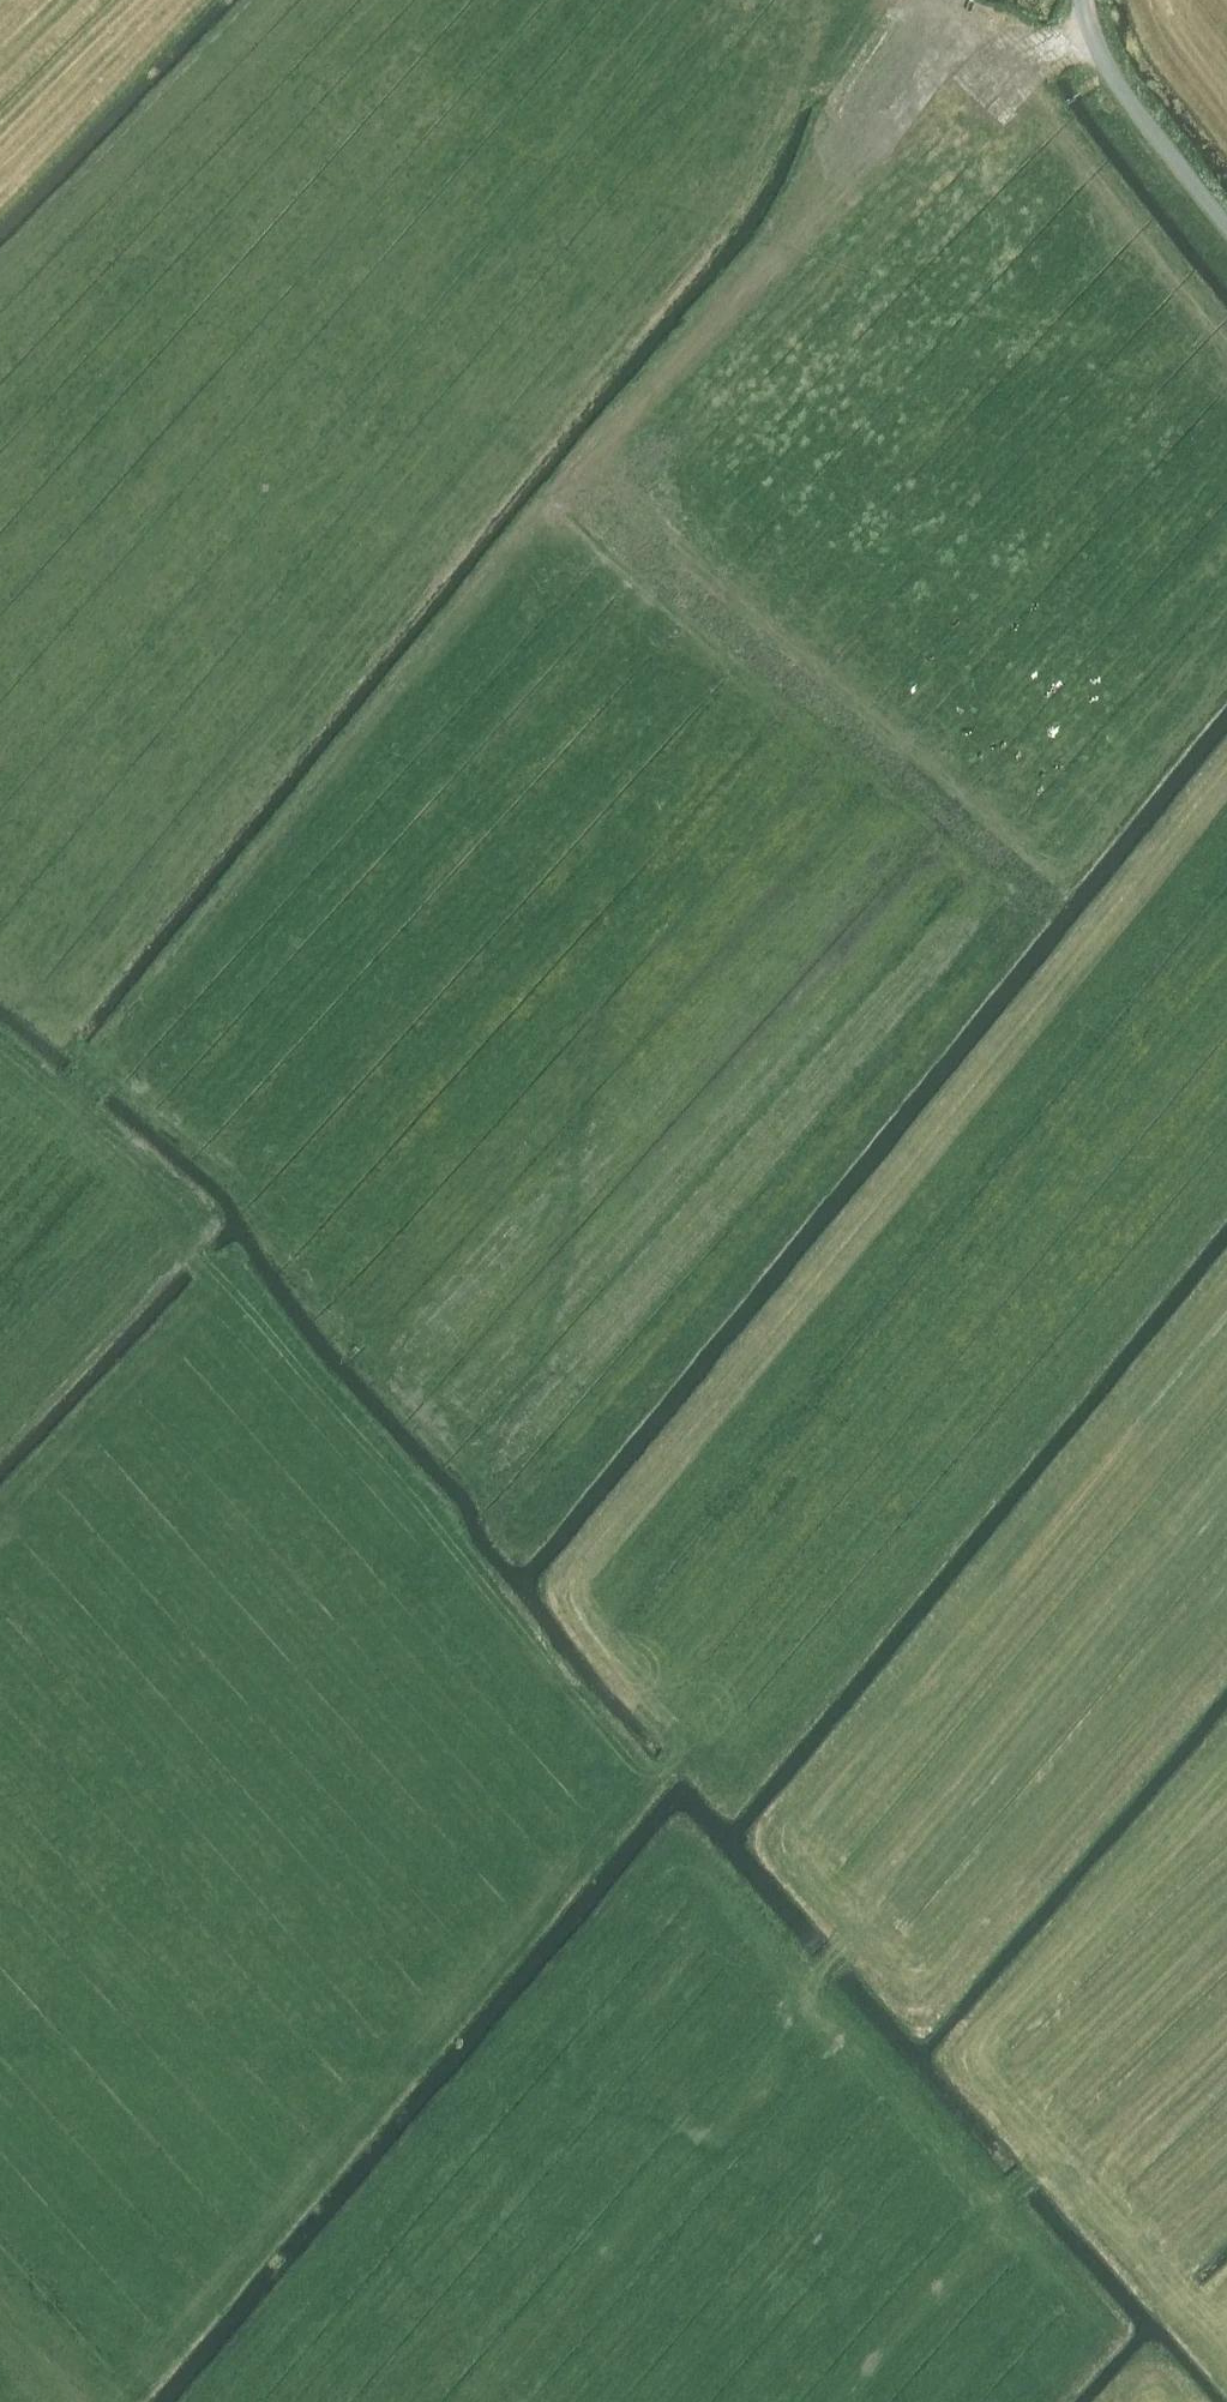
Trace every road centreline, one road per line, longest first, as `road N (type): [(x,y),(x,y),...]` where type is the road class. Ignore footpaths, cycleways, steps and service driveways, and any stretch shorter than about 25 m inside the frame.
road 1 (unclassified): [(1226,233),(1088,47),(1078,0)]

